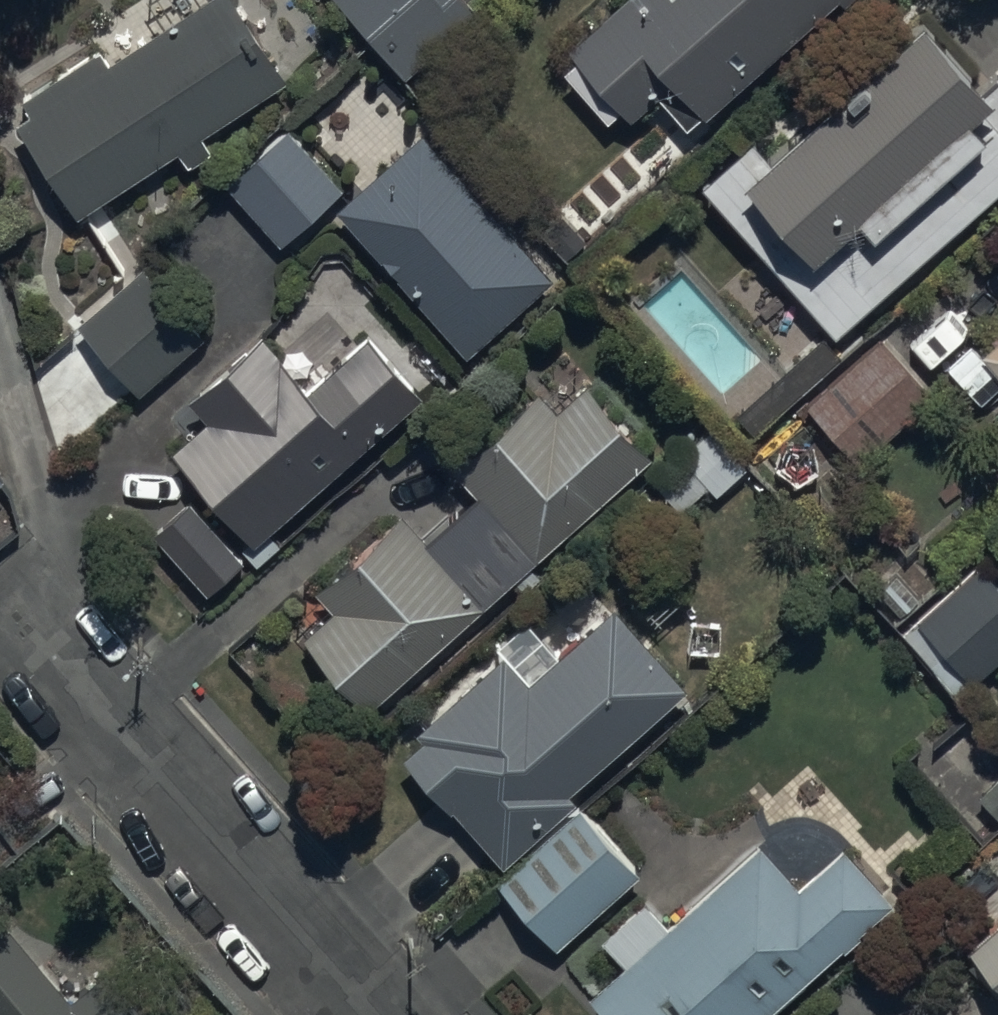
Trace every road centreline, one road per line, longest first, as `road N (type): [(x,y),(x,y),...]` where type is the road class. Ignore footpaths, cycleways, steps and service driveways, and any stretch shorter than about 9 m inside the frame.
road 1 (residential): [(383,1014),(40,631)]

